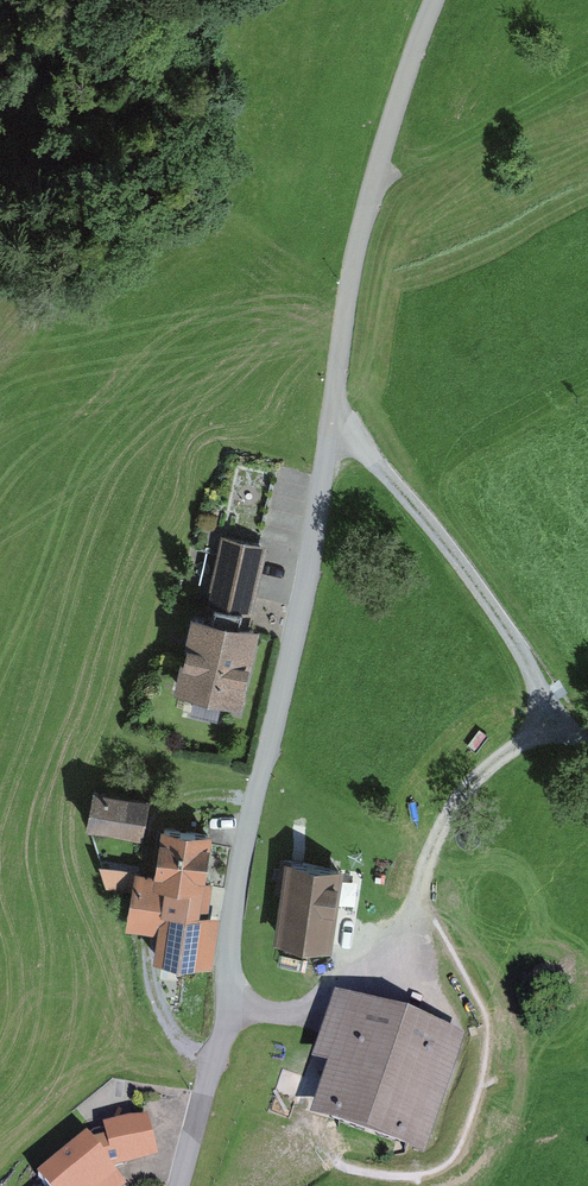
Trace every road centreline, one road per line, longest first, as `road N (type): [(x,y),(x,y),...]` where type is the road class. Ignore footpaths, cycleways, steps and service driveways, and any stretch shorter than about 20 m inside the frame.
road 1 (unclassified): [(333,434),(175,1185)]
road 2 (residential): [(437,0),(396,107),(353,267),(333,434)]
road 3 (track): [(333,434),(368,452),(480,588),(587,743)]

